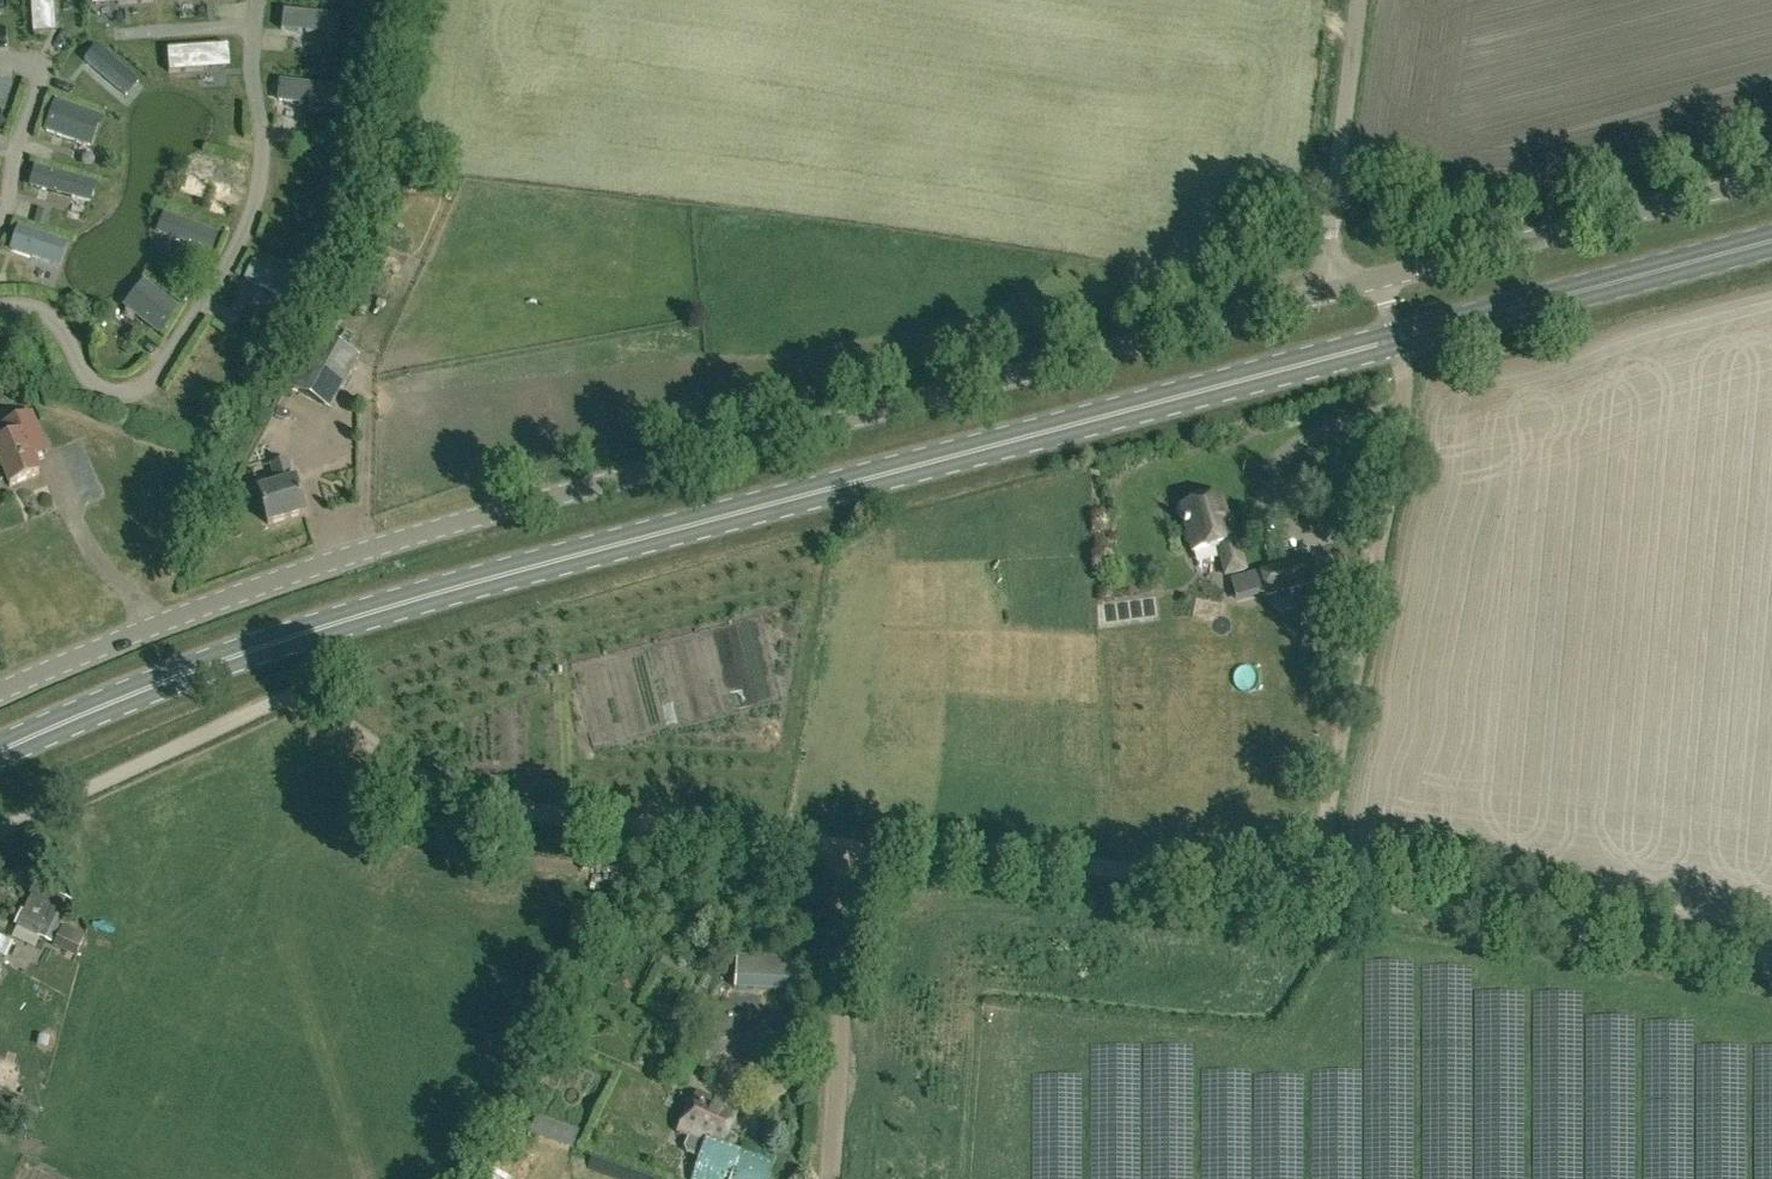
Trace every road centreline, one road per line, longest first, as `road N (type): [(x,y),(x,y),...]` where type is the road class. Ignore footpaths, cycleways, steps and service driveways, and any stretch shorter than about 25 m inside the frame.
road 1 (primary): [(0,750),(121,697),(420,595),(1397,337)]
road 2 (unclassified): [(0,689),(215,601),(458,520),(1325,292)]
road 3 (track): [(851,846),(461,796),(321,711),(287,703)]
road 4 (track): [(1314,890),(1404,414),(1397,337)]
road 5 (track): [(1314,890),(851,846)]
road 6 (track): [(1771,967),(1314,890)]
road 7 (unclassified): [(1381,276),(1771,174)]
road 8 (primary): [(1397,337),(1771,239)]
road 9 (track): [(827,1178),(851,846)]
road 10 (unclassified): [(0,833),(265,706),(287,703)]
road 11 (unclassified): [(1325,292),(1360,0)]
road 12 (track): [(1404,414),(1348,420),(1283,449),(1265,491),(1278,550)]

